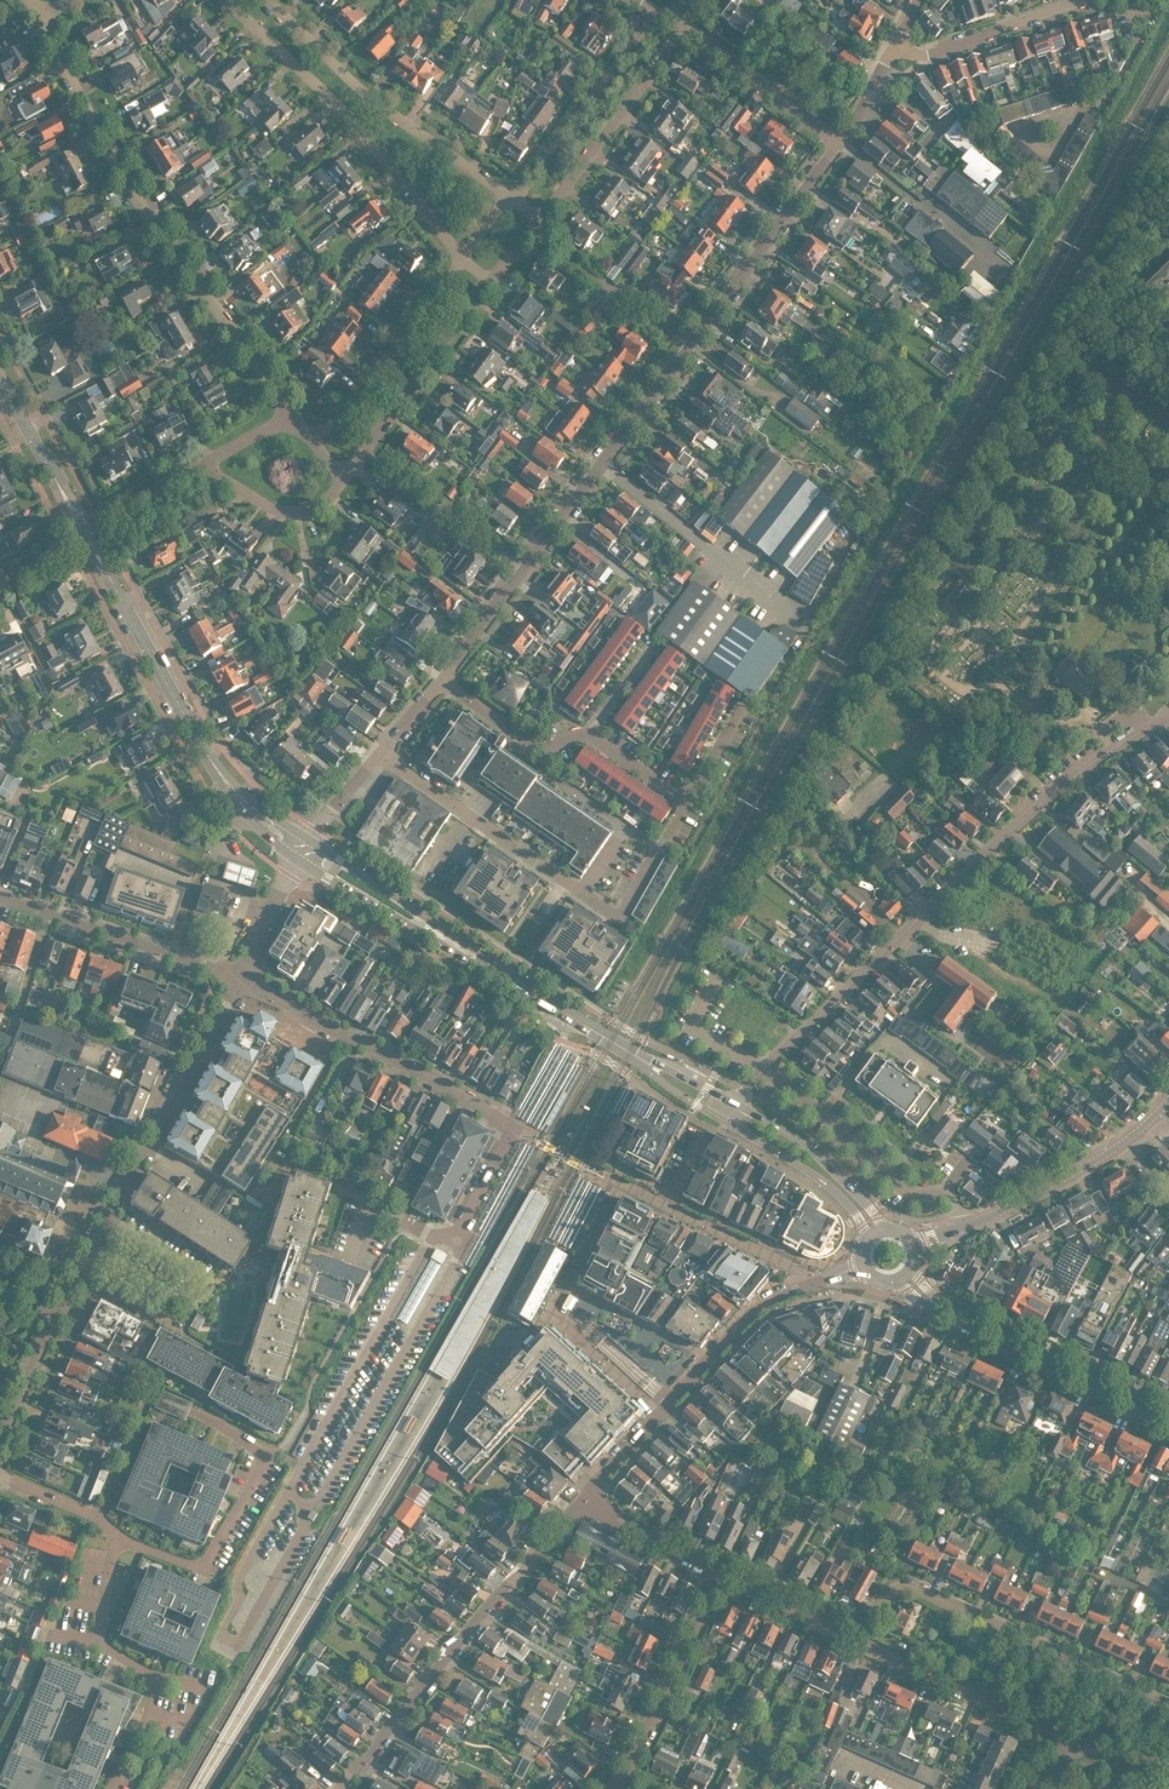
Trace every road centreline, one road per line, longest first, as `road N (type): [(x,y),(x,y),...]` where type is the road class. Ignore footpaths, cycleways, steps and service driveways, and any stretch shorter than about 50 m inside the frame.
road 1 (unclassified): [(0,1435),(139,1153),(239,977)]
road 2 (residential): [(802,1282),(788,1264),(617,1183),(551,1311),(662,1413)]
road 3 (tertiary): [(728,1112),(299,846)]
road 4 (residential): [(288,412),(124,176),(39,18)]
road 5 (residential): [(457,1231),(513,1129),(239,977)]
road 6 (residential): [(602,465),(839,144)]
road 7 (residential): [(339,1788),(594,1487)]
road 8 (tertiary): [(299,846),(241,802),(211,767),(83,527)]
road 9 (residential): [(1168,1710),(927,1593),(883,1605),(849,1637)]
road 10 (residential): [(458,259),(364,136),(228,0)]
road 11 (residential): [(921,917),(1084,766),(1168,713)]
road 12 (residential): [(505,204),(266,0)]
road 13 (tertiary): [(1168,1418),(921,1292),(907,1276)]
road 14 (residential): [(441,678),(602,465)]
road 15 (residential): [(1057,1767),(1024,1715),(849,1637)]
road 16 (unclassified): [(239,977),(0,898)]
road 17 (residential): [(744,1091),(921,917)]
road 18 (residential): [(540,218),(638,88),(673,20)]
road 19 (residential): [(913,1247),(1038,1191),(1126,1139)]
road 20 (residential): [(606,1788),(712,1574)]
road 21 (residential): [(344,477),(484,286)]
road 22 (residential): [(313,439),(458,259)]
road 23 (residential): [(513,195),(577,117),(646,9)]
road 24 (residential): [(113,1533),(198,1571),(212,1559),(265,1458)]
road 25 (residential): [(299,846),(441,678)]
road 26 (residential): [(1092,0),(928,53),(892,52)]
road 27 (residential): [(839,144),(673,20)]
road 28 (tertiary): [(877,1234),(821,1167),(728,1112)]
road 29 (residential): [(662,1413),(751,1316),(802,1282)]
road 30 (residential): [(114,1788),(155,1679),(100,1642)]
road 31 (unclassified): [(588,727),(553,750),(441,678)]
road 32 (residential): [(344,477),(319,506),(288,518),(264,514),(199,469)]
road 33 (tertiary): [(83,527),(0,379)]
road 34 (residential): [(712,1574),(617,1524),(594,1487)]
road 35 (residential): [(849,1637),(712,1574)]
road 36 (residential): [(239,977),(299,846)]
road 37 (unclassified): [(921,917),(1029,994)]
road 38 (unclassified): [(707,546),(602,465)]
road 39 (residential): [(83,527),(199,469)]
road 40 (residential): [(0,1477),(113,1533)]
road 41 (unclassified): [(690,798),(588,727)]

